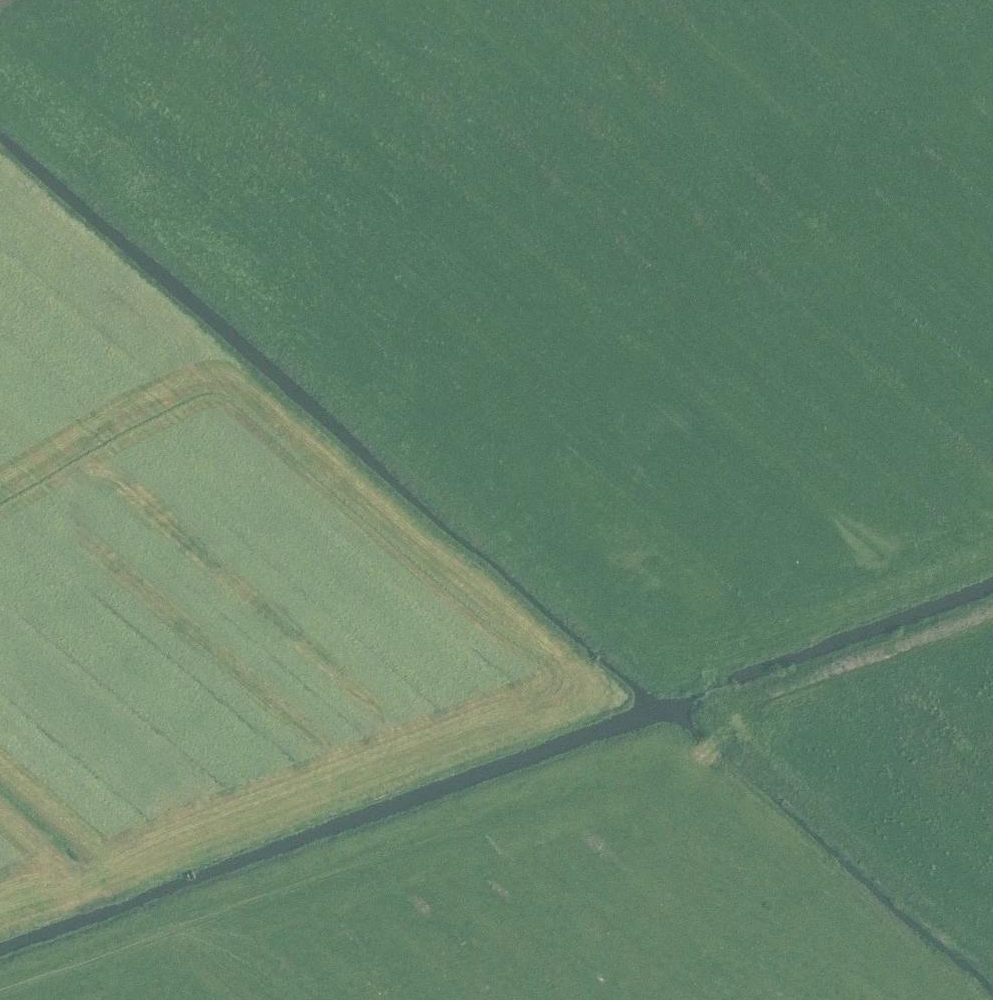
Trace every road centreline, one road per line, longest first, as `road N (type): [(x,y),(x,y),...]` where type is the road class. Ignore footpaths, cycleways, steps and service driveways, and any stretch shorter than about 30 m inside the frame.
road 1 (track): [(779,636),(992,557)]

